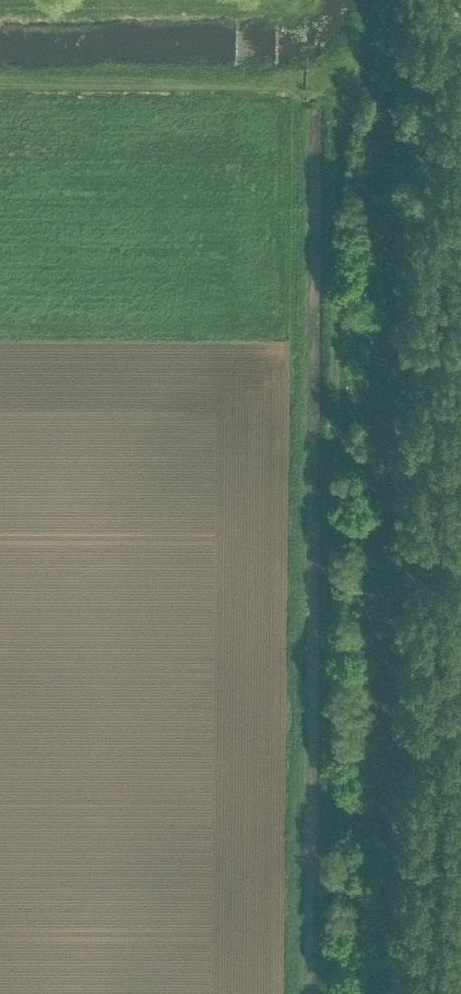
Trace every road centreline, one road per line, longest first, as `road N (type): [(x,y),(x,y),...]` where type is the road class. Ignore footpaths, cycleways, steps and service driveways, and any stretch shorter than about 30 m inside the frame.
road 1 (track): [(348,83),(339,144),(333,993)]

